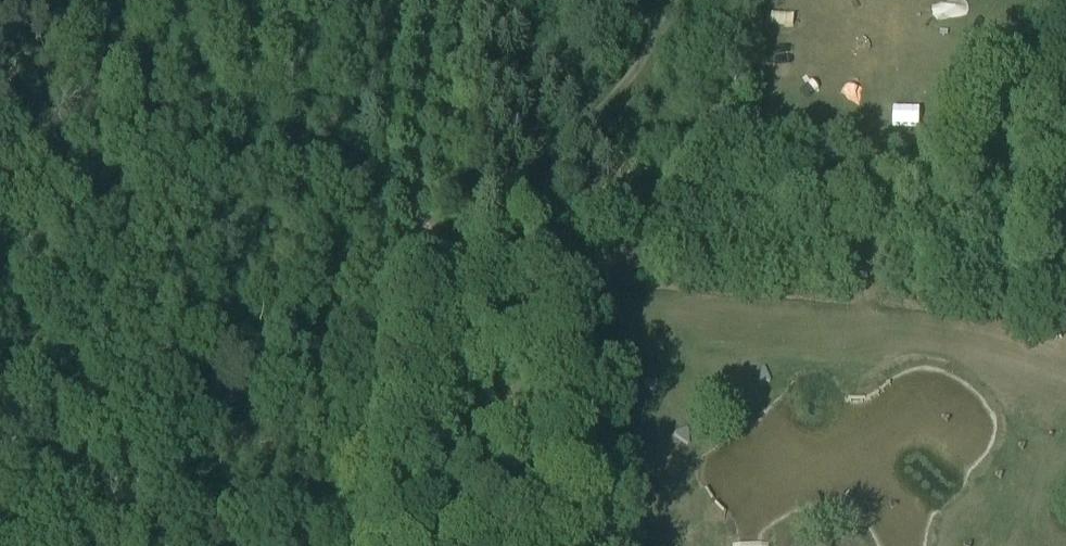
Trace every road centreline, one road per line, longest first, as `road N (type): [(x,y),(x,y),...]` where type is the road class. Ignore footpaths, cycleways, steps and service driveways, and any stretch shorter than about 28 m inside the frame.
road 1 (unclassified): [(380,545),(428,0)]

